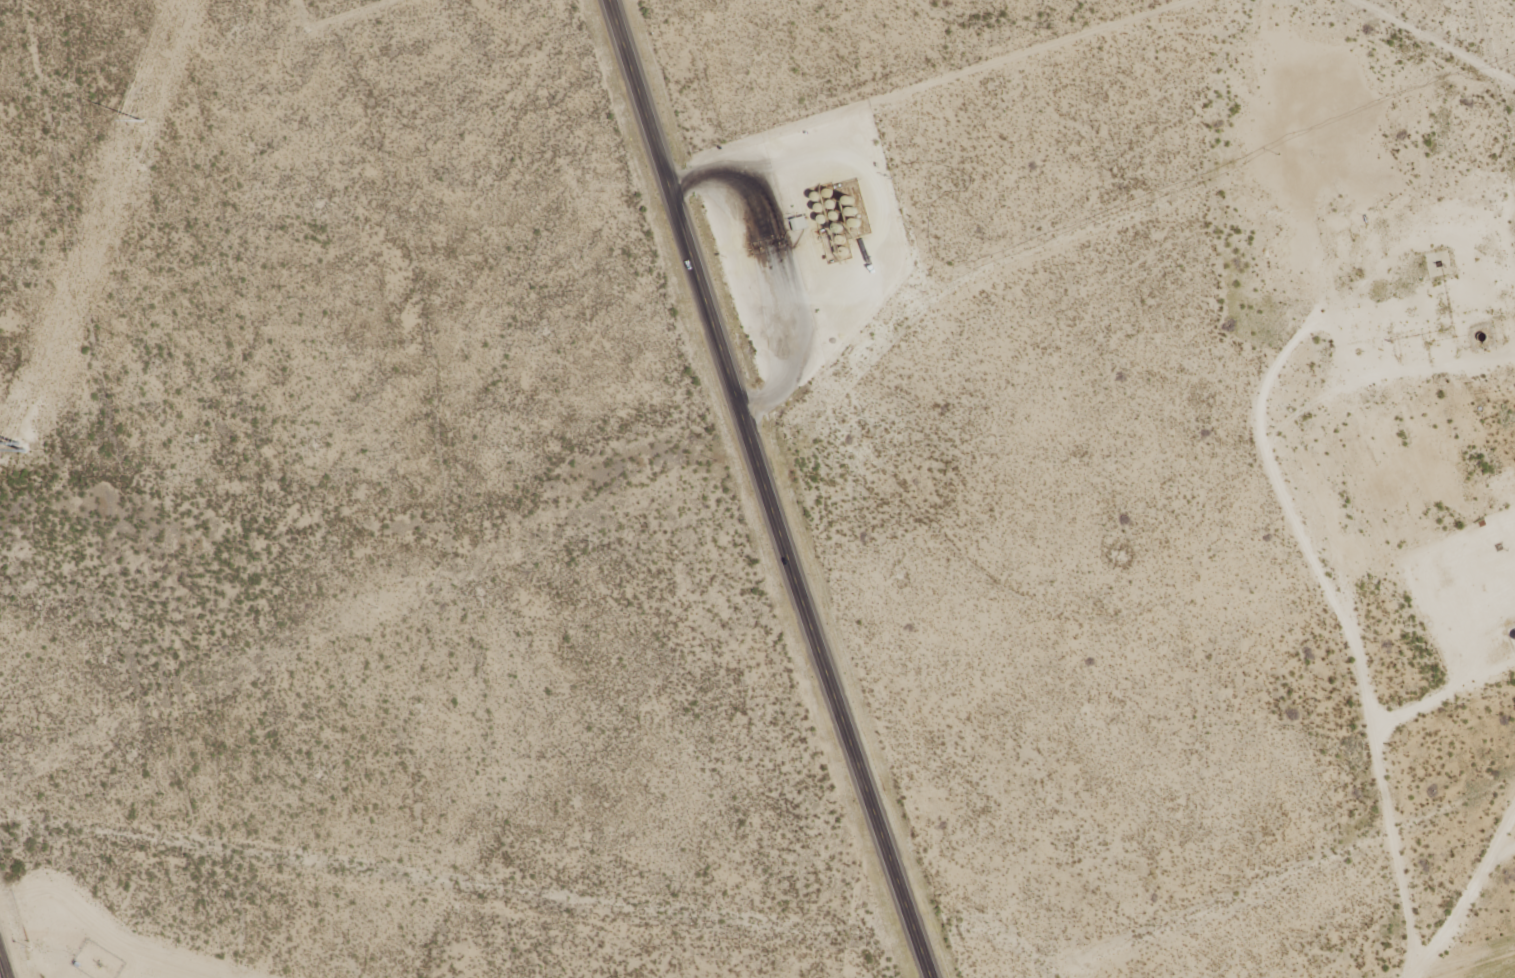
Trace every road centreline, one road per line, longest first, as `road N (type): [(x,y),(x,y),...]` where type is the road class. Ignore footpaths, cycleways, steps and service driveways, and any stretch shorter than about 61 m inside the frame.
road 1 (primary): [(933,977),(609,0)]

